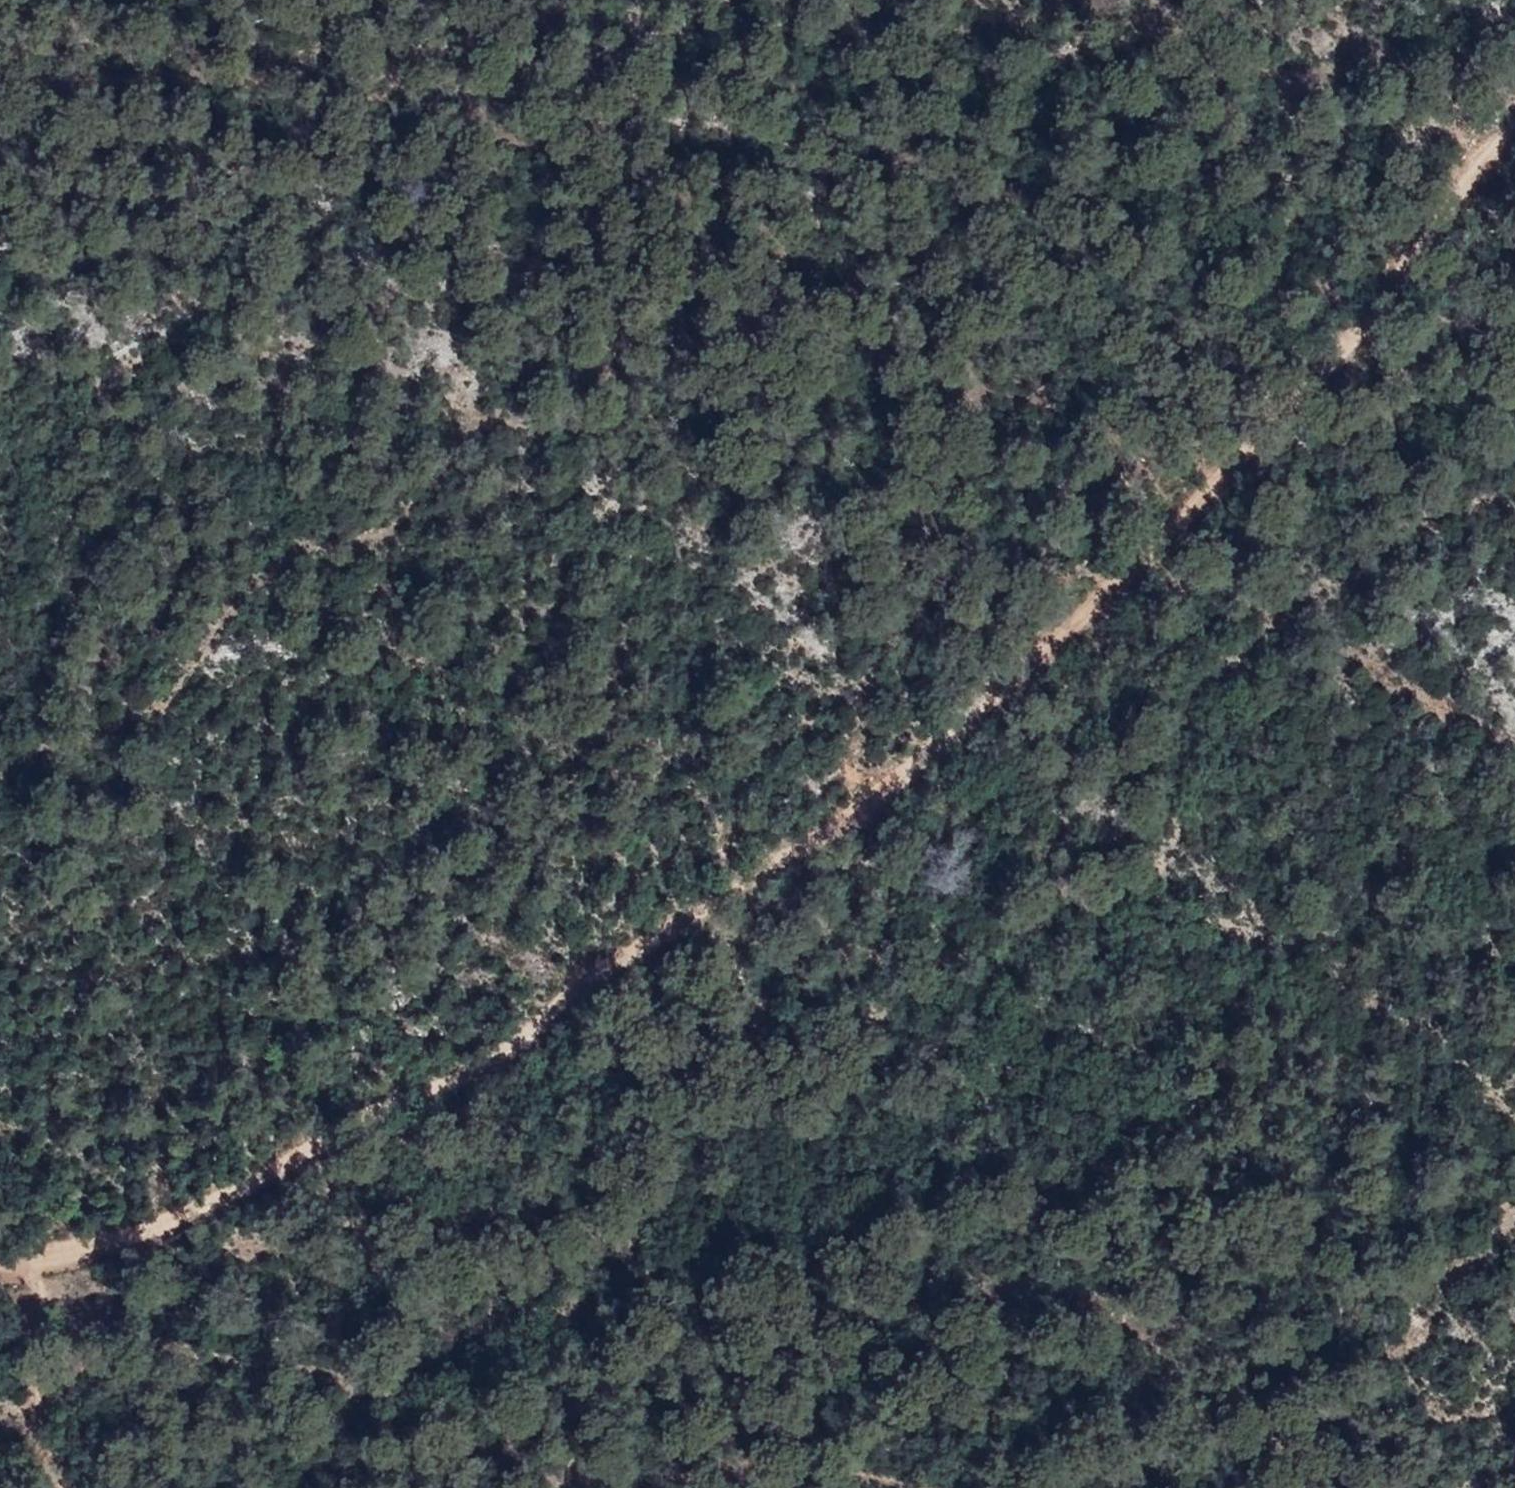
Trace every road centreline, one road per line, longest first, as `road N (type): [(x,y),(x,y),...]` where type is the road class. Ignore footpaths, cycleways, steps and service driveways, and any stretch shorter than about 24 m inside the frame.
road 1 (track): [(0,1271),(35,1282),(154,1240),(478,1072),(573,986),(737,903),(878,794),(1136,567)]
road 2 (track): [(1136,567),(1311,381),(1471,174),(1514,137)]

